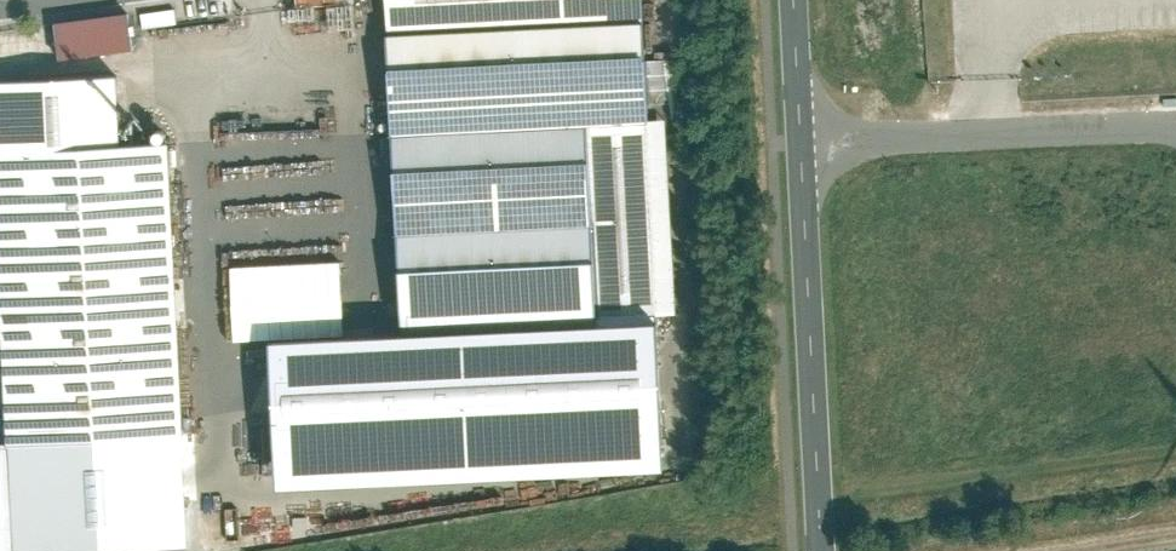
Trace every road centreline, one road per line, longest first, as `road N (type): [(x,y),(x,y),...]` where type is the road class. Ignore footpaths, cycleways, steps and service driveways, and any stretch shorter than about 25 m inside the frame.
road 1 (tertiary): [(824,550),(804,140)]
road 2 (residential): [(804,140),(1175,127)]
road 3 (track): [(1175,523),(990,550)]
road 4 (tertiary): [(804,140),(797,0)]

